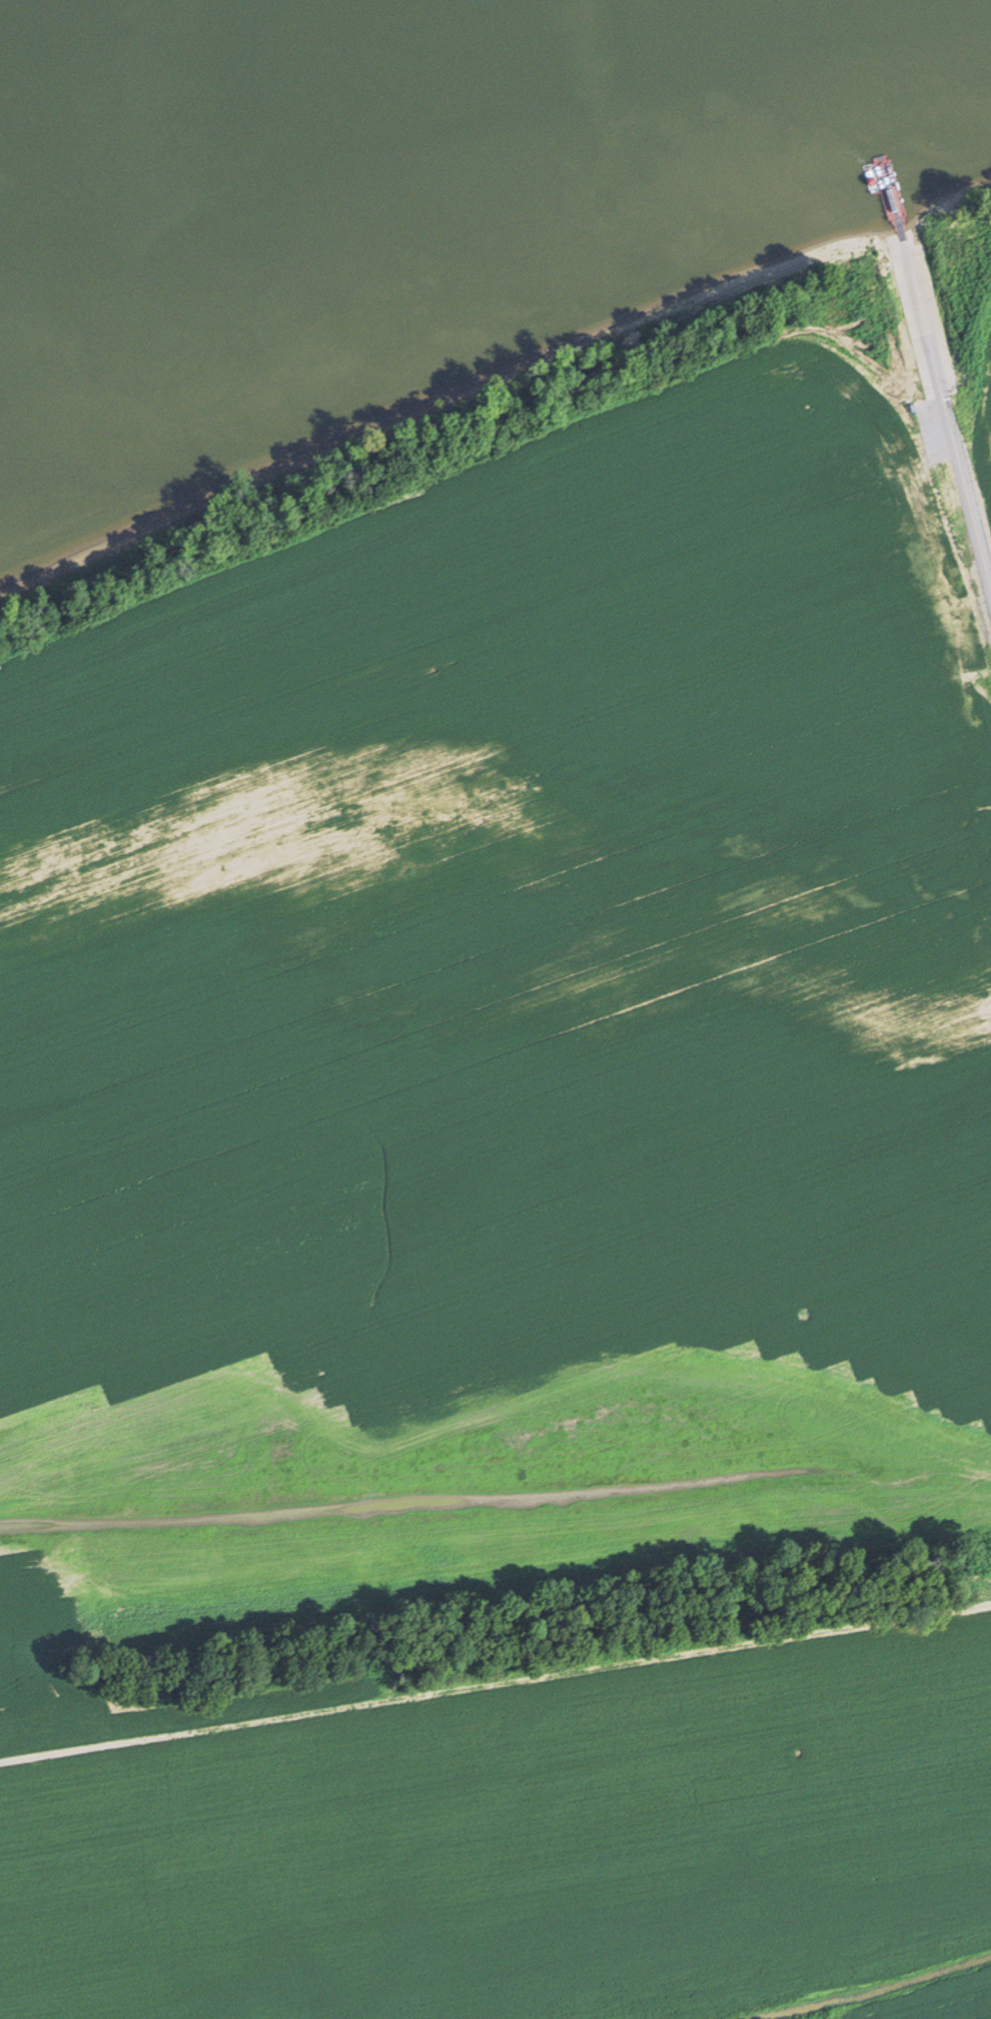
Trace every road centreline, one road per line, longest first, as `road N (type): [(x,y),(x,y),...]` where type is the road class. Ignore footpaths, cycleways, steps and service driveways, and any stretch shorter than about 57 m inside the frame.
road 1 (secondary): [(990,591),(902,239)]

